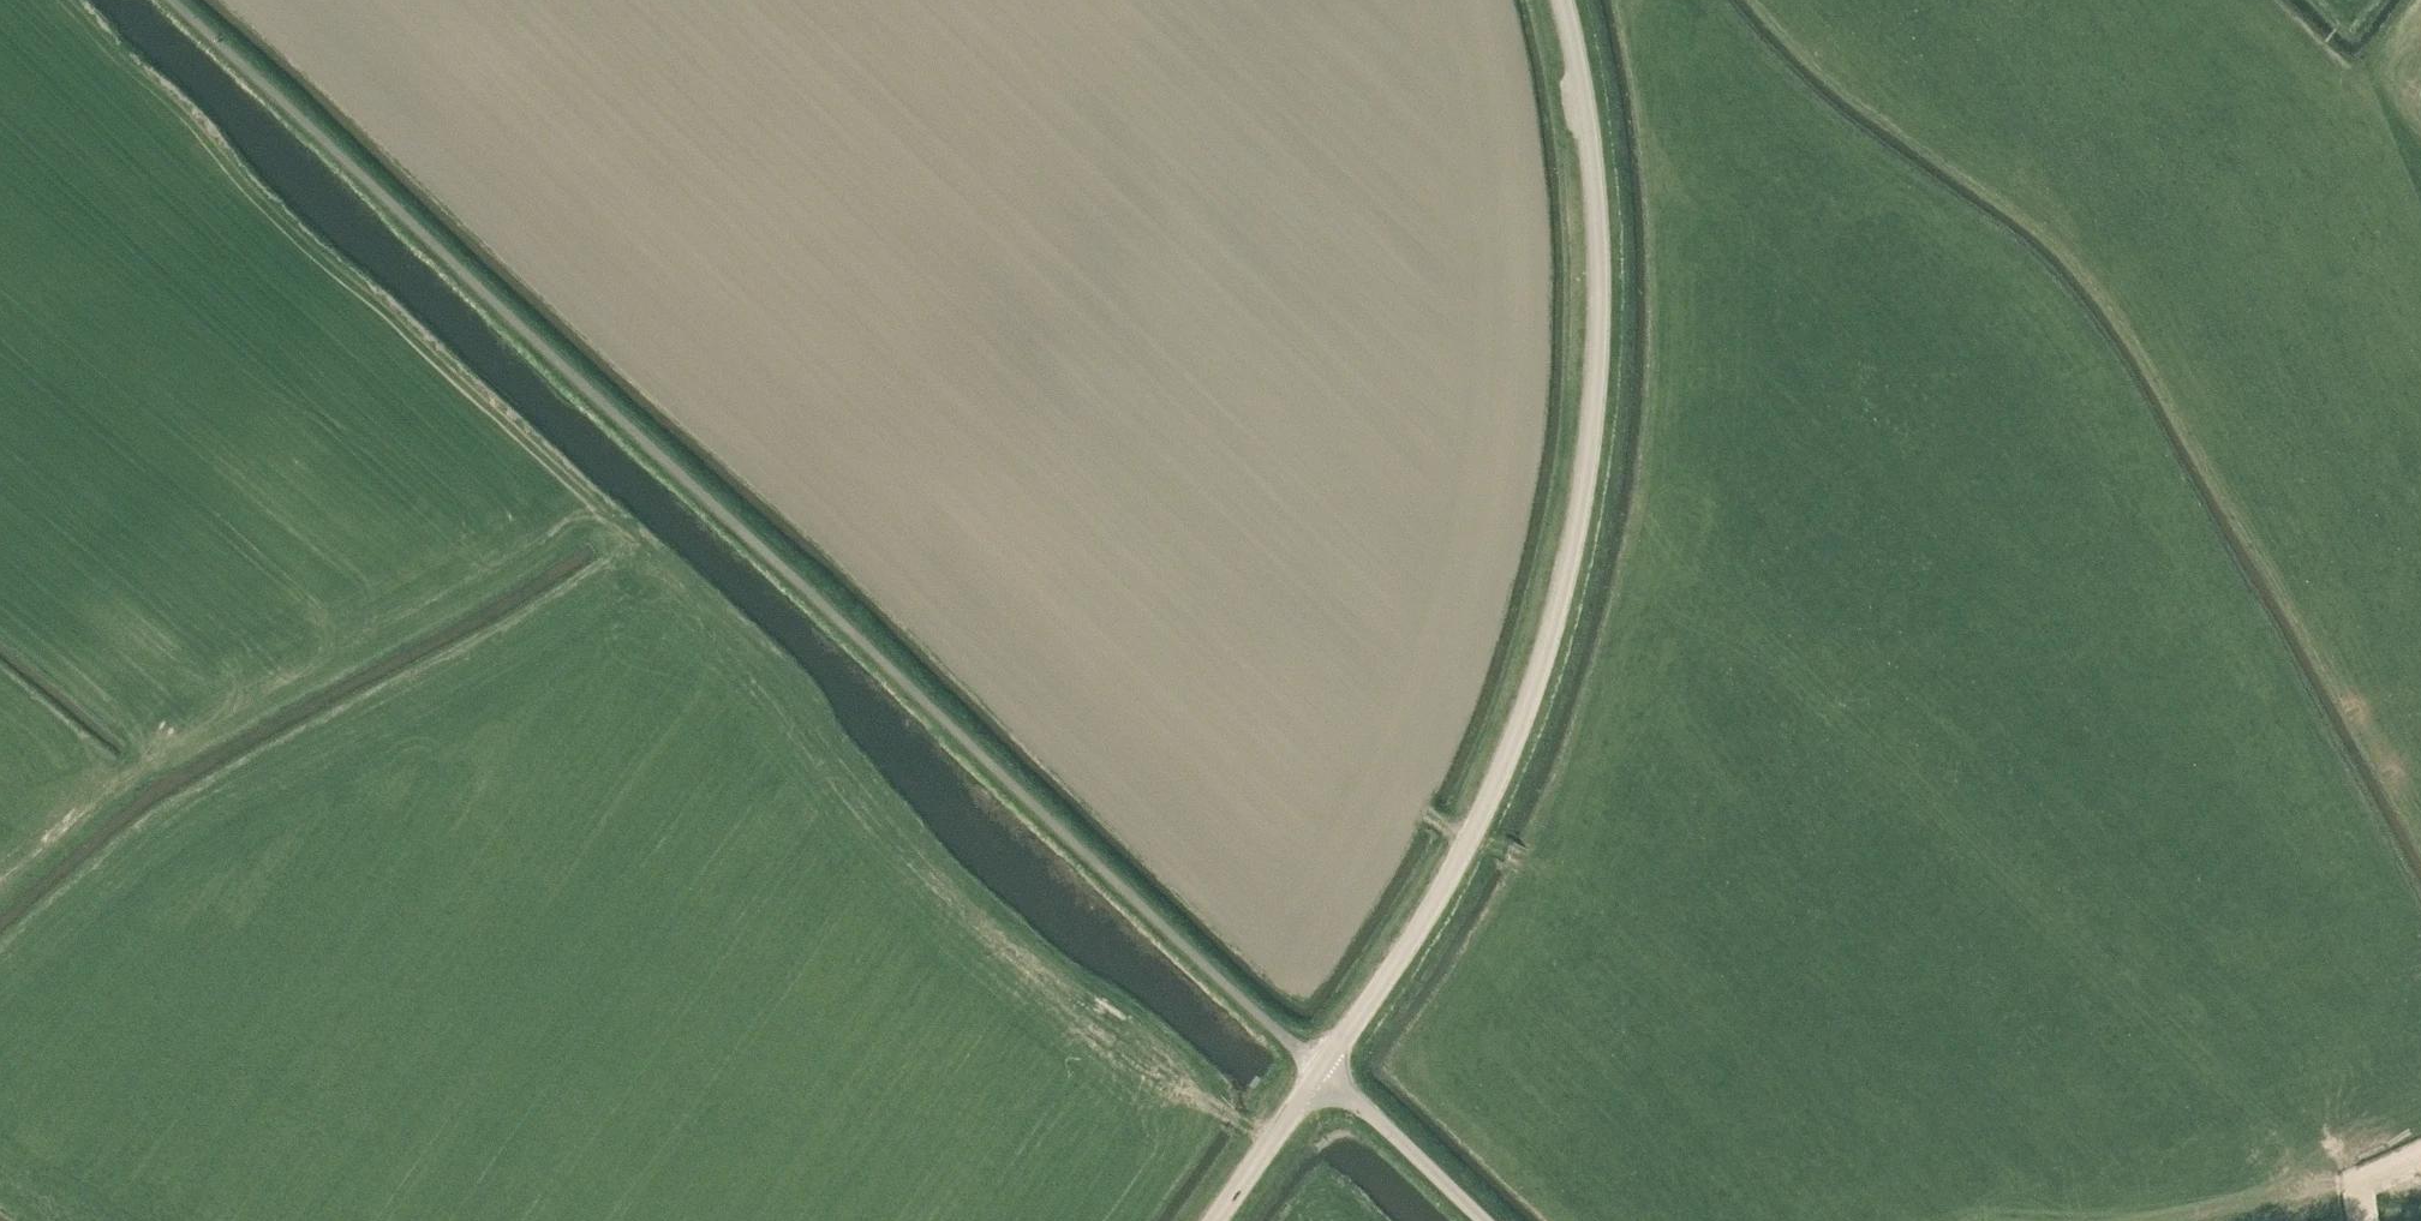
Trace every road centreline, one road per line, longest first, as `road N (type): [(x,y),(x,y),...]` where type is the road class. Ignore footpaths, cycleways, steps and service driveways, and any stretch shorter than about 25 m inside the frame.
road 1 (tertiary): [(1320,1069),(1459,857),(1537,677),(1564,580),(1587,460),(1599,263),(1582,87),(1562,0)]
road 2 (unclassified): [(1485,1220),(1320,1069)]
road 3 (tertiary): [(1213,1220),(1320,1069)]

